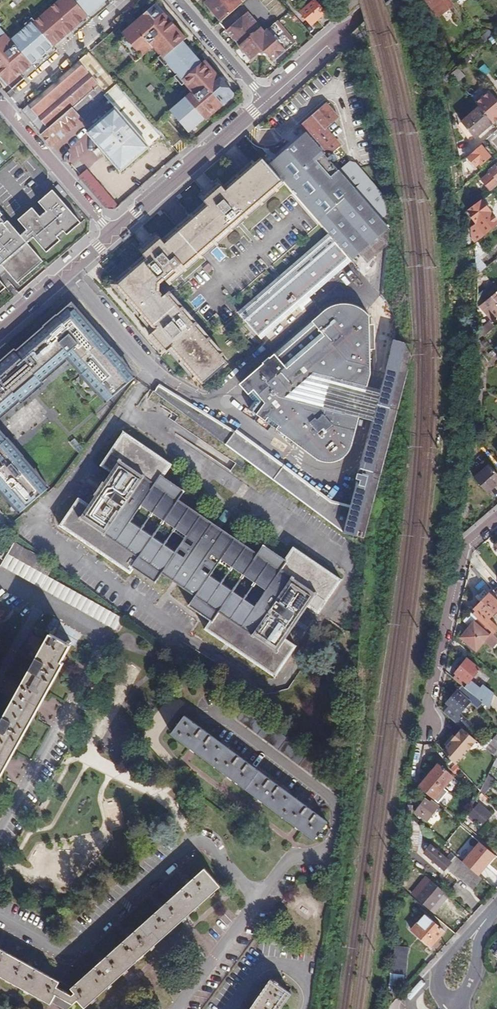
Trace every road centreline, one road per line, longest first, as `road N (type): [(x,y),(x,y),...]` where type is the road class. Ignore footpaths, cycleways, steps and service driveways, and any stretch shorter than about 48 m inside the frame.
road 1 (residential): [(496,517),(464,546),(429,700),(431,728)]
road 2 (secondary): [(266,101),(112,234)]
road 3 (residential): [(0,104),(112,234)]
road 4 (secondary): [(385,0),(266,101)]
road 5 (secondary): [(112,234),(0,330)]
road 6 (residential): [(266,101),(176,0)]

